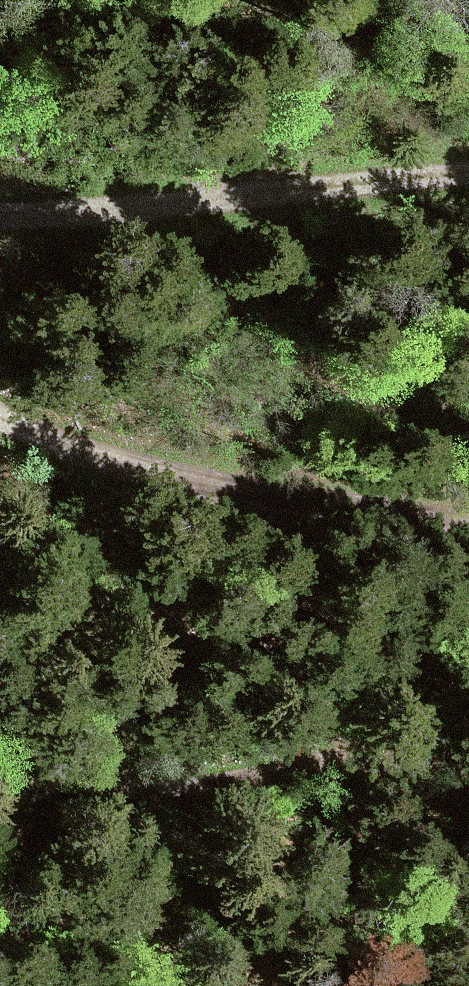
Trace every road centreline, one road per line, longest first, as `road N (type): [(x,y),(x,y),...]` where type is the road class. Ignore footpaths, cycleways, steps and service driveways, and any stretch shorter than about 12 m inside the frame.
road 1 (track): [(0,415),(99,462),(468,557)]
road 2 (track): [(468,817),(0,751)]
road 3 (track): [(468,179),(0,218)]

